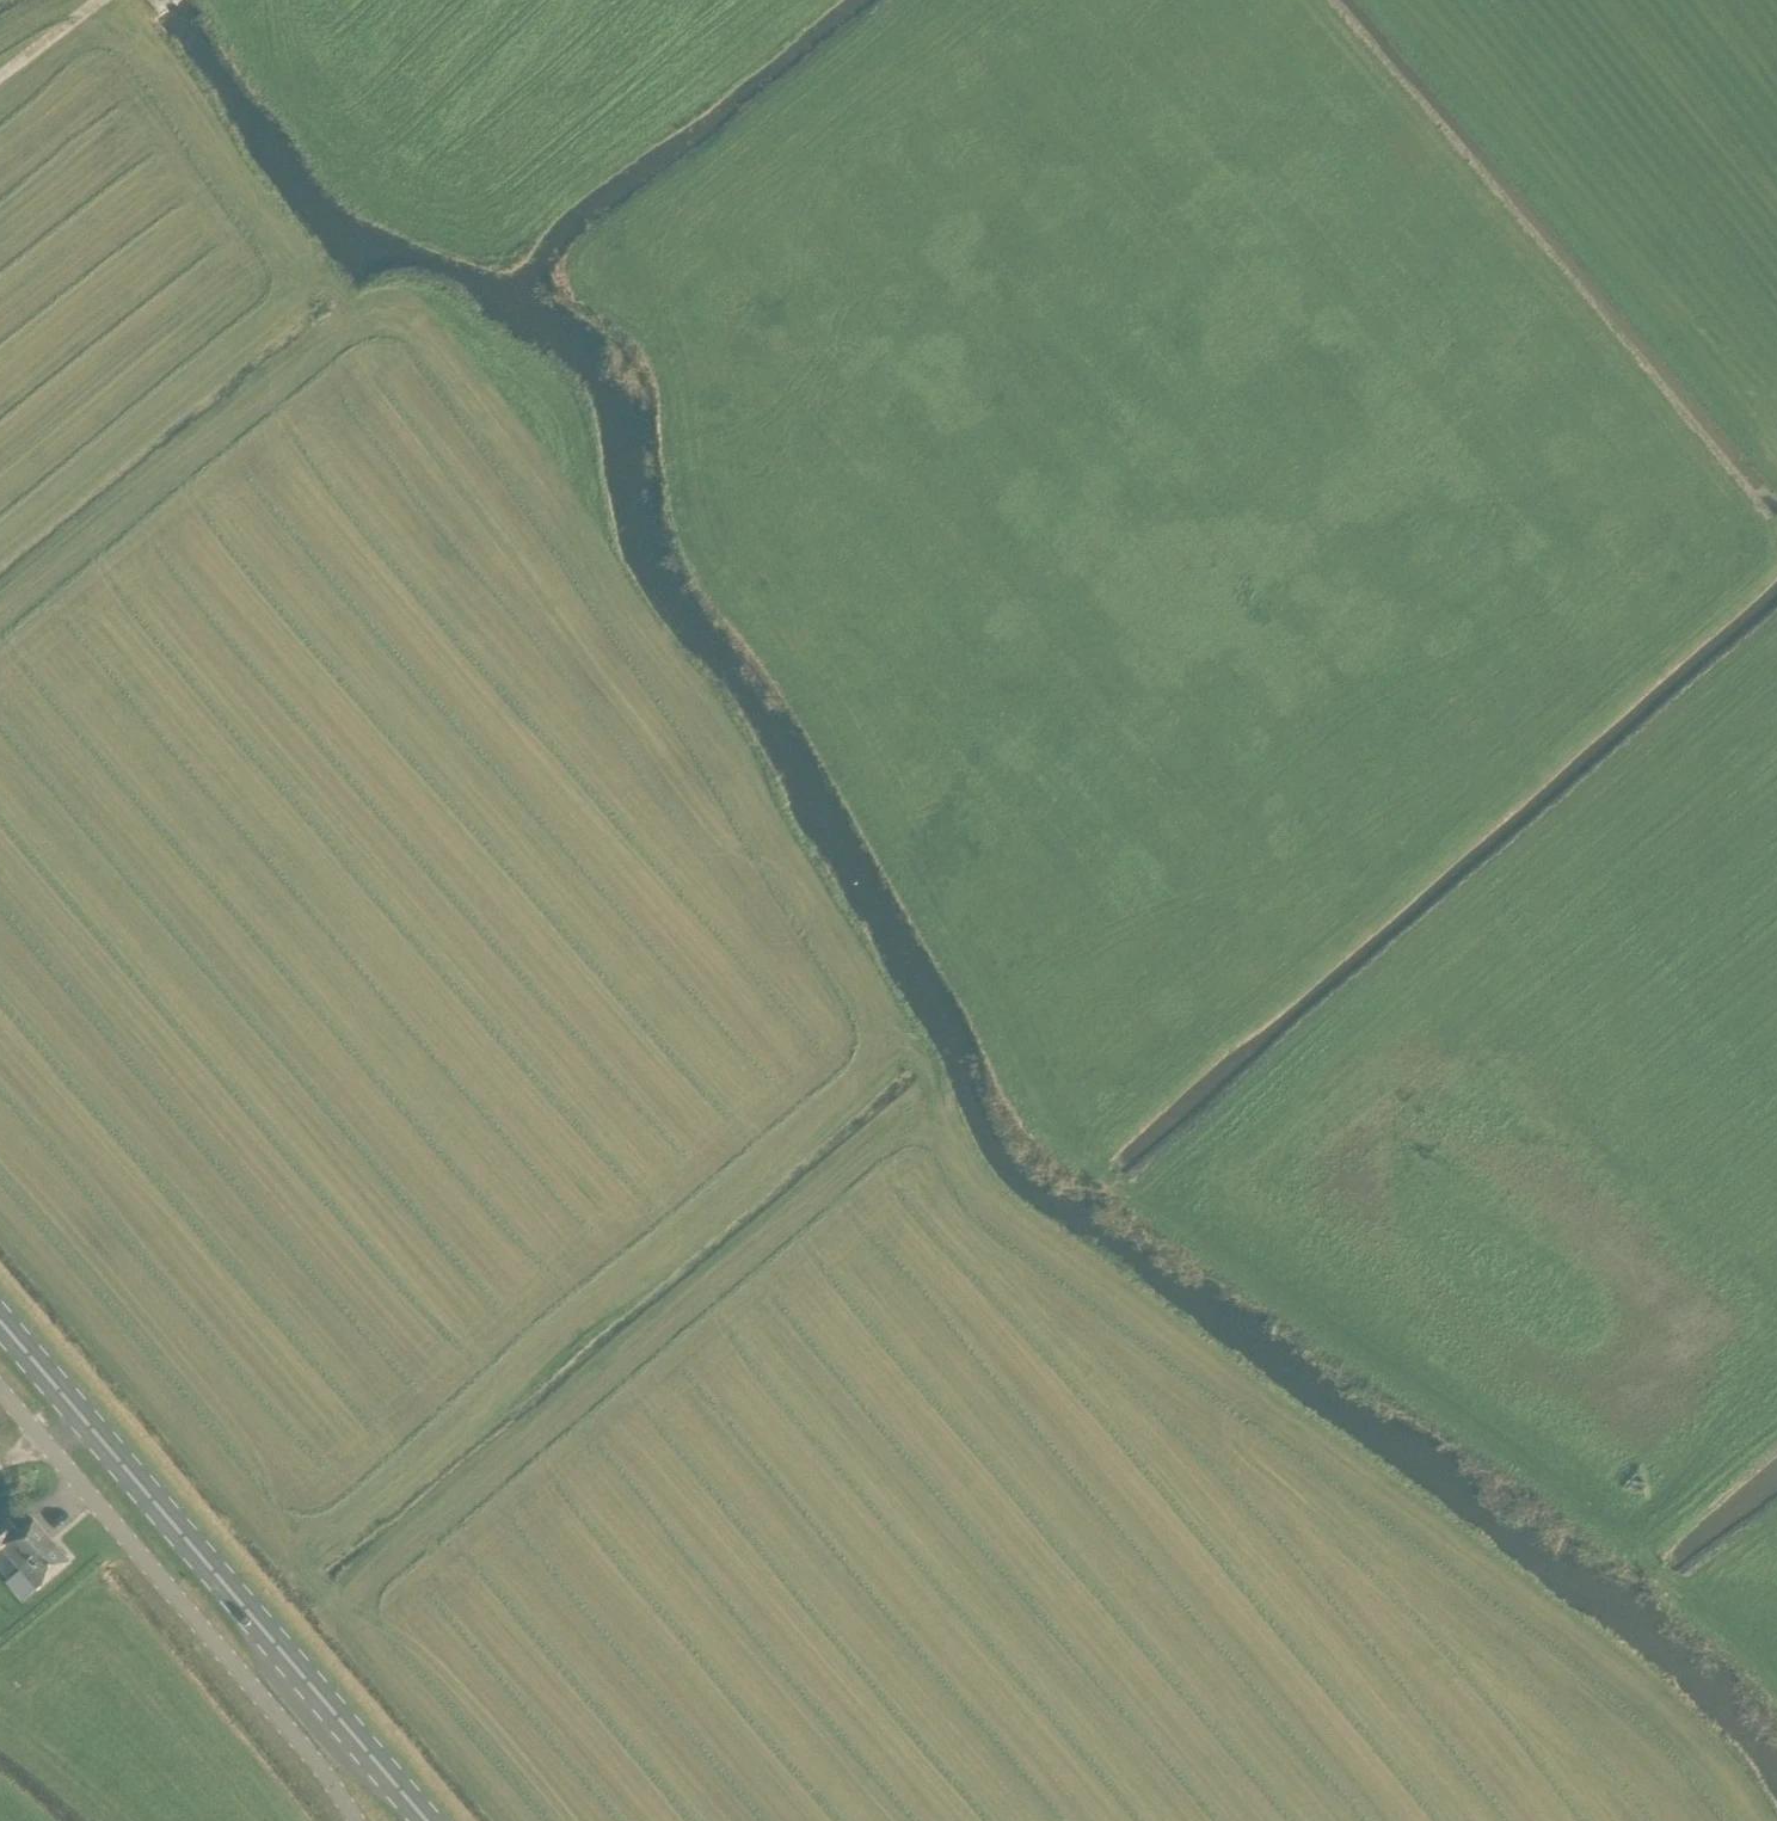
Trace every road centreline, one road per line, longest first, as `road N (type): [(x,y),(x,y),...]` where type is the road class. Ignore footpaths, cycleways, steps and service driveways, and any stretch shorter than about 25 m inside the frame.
road 1 (primary): [(427,1820),(90,1427)]
road 2 (unclassified): [(357,1820),(47,1446)]
road 3 (primary): [(90,1427),(0,1321)]

